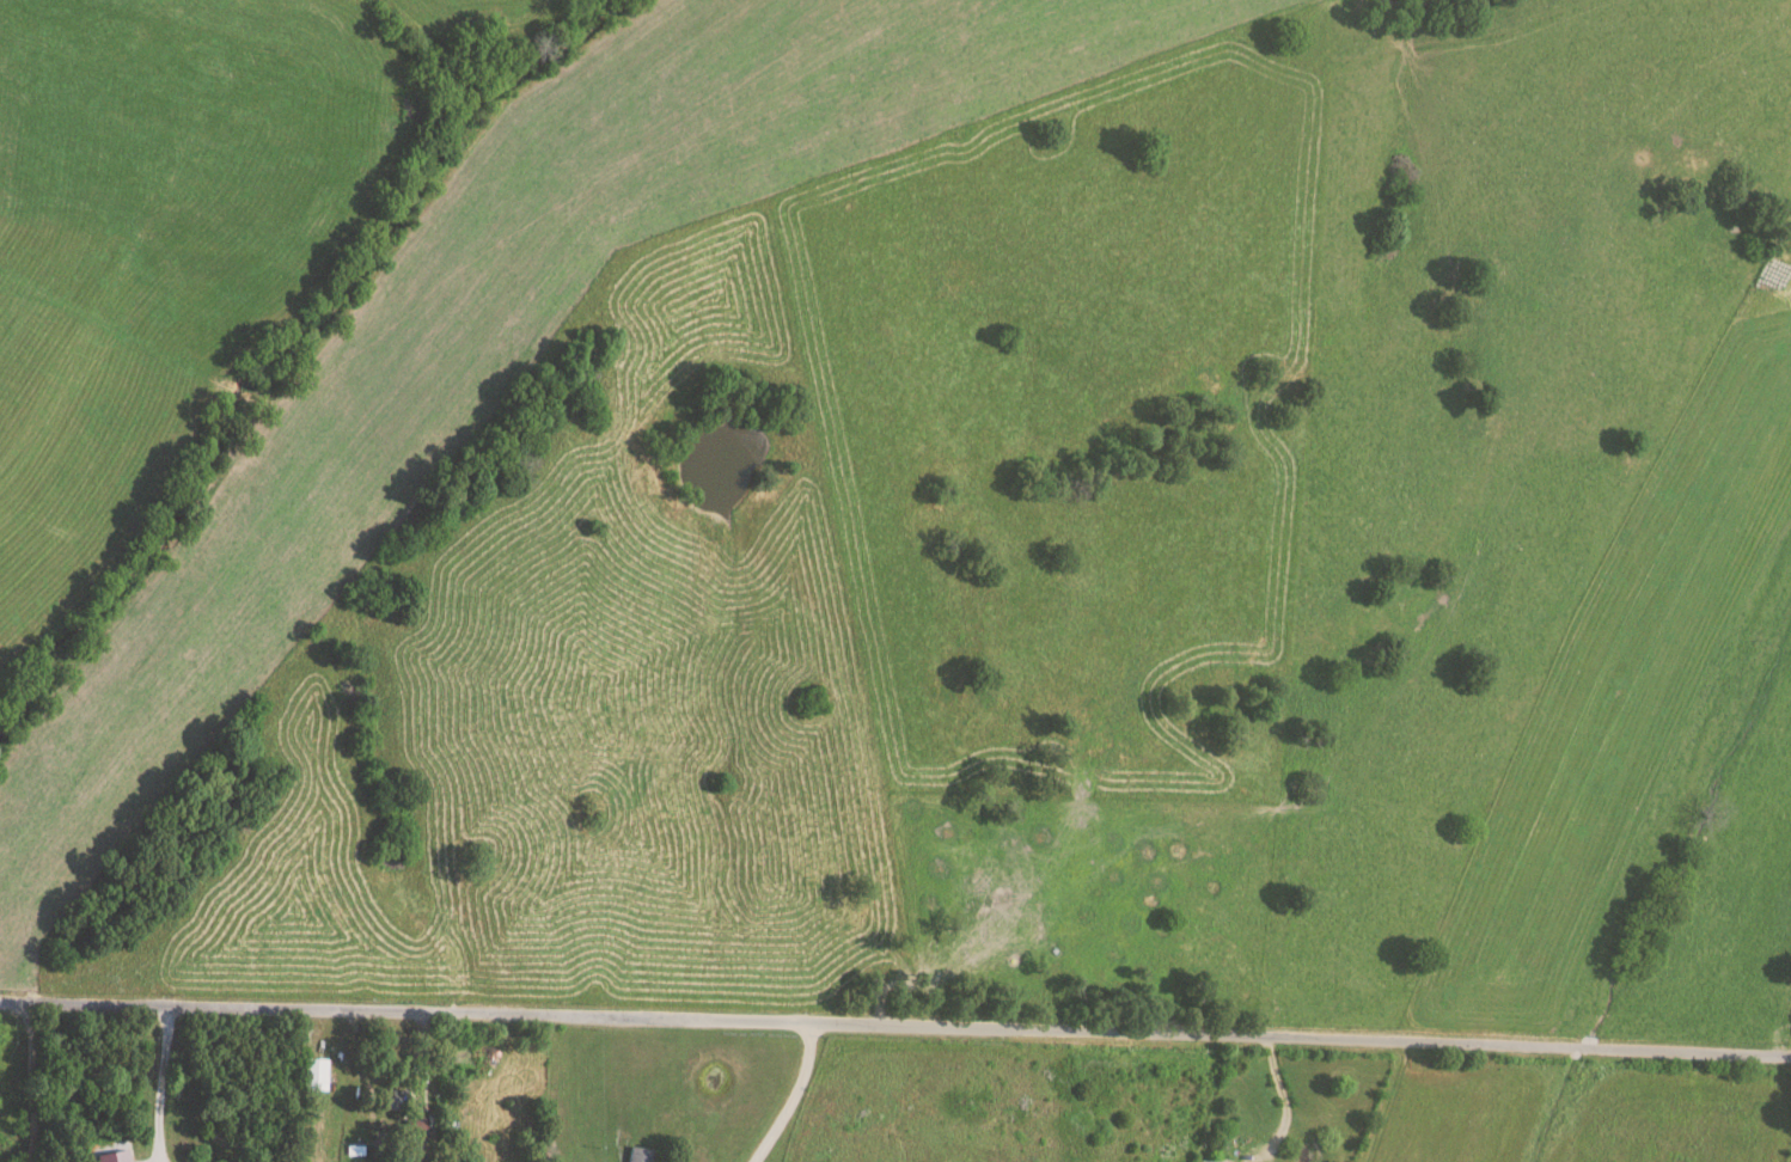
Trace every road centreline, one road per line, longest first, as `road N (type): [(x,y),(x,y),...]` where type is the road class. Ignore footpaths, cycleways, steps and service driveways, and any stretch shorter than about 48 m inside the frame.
road 1 (residential): [(1790,1054),(662,1016),(0,1004)]

